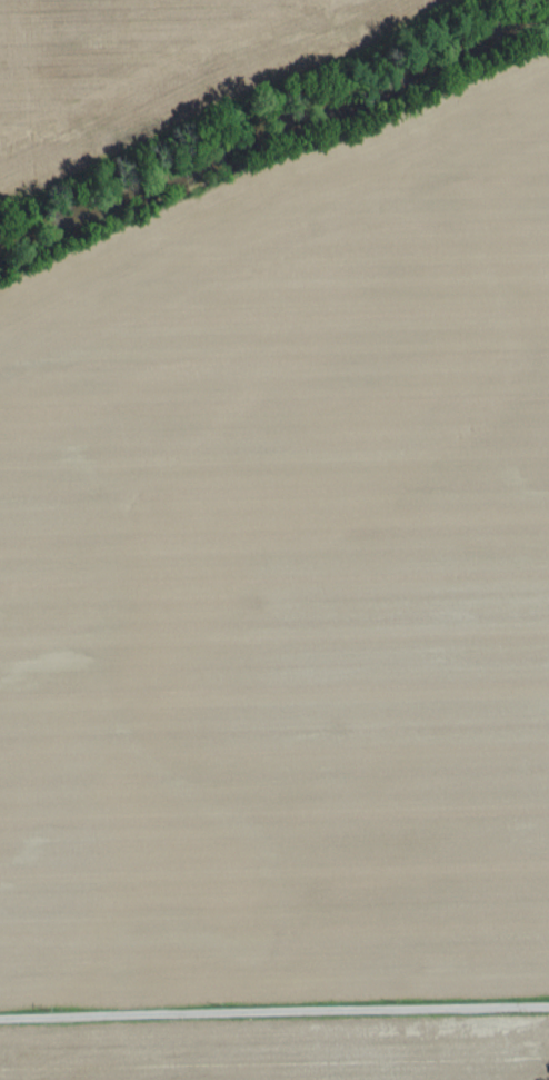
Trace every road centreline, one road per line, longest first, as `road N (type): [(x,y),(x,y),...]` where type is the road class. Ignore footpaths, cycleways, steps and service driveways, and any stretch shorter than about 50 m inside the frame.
road 1 (residential): [(0,1016),(548,1004)]

